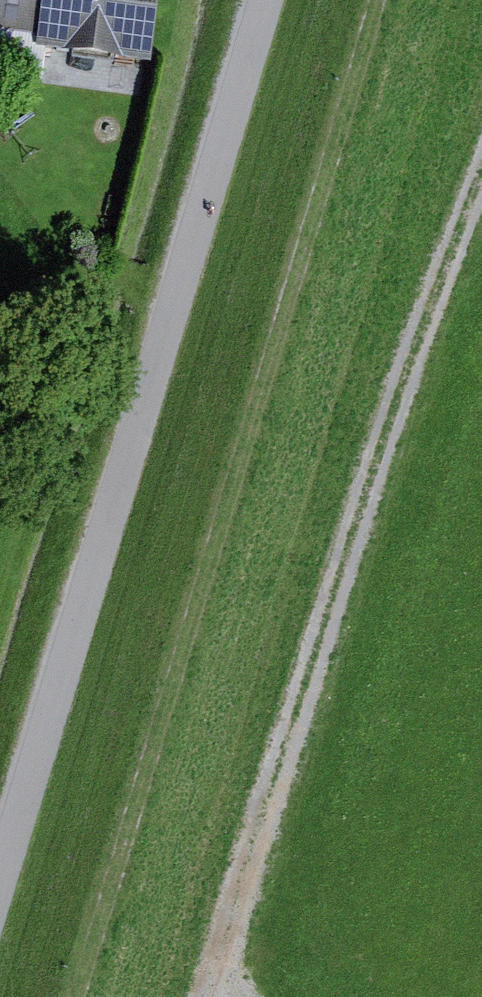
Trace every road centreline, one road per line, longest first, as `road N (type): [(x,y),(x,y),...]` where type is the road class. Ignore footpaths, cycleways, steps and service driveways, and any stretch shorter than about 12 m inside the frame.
road 1 (track): [(85,996),(198,649),(389,0)]
road 2 (track): [(0,887),(269,0)]
road 3 (track): [(222,996),(399,427),(481,202)]

